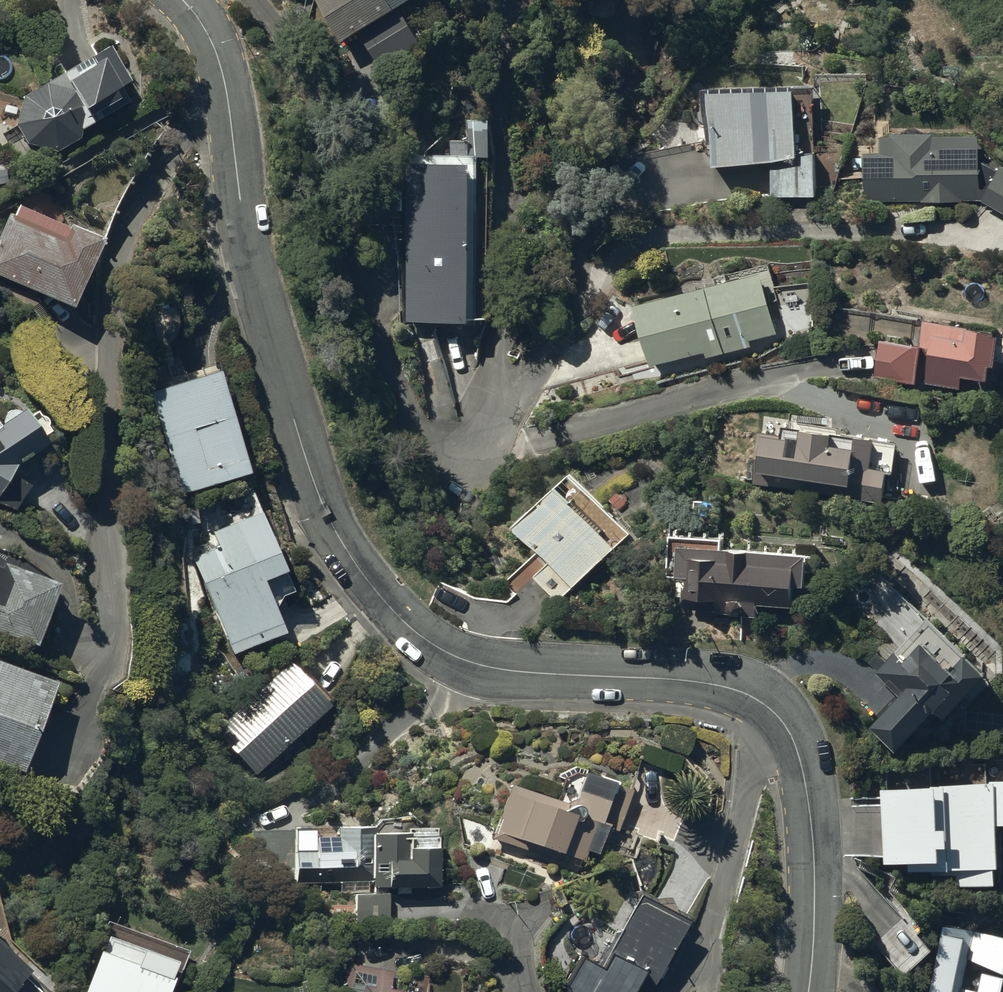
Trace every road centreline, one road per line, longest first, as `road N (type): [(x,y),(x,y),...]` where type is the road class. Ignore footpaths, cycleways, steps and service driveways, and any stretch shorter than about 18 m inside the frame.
road 1 (residential): [(183,0),(215,47),(226,85),(240,200),(294,421),(322,505),(350,555),(431,643),(481,666),(700,682),(768,707),(800,758),(812,827),(808,991)]

